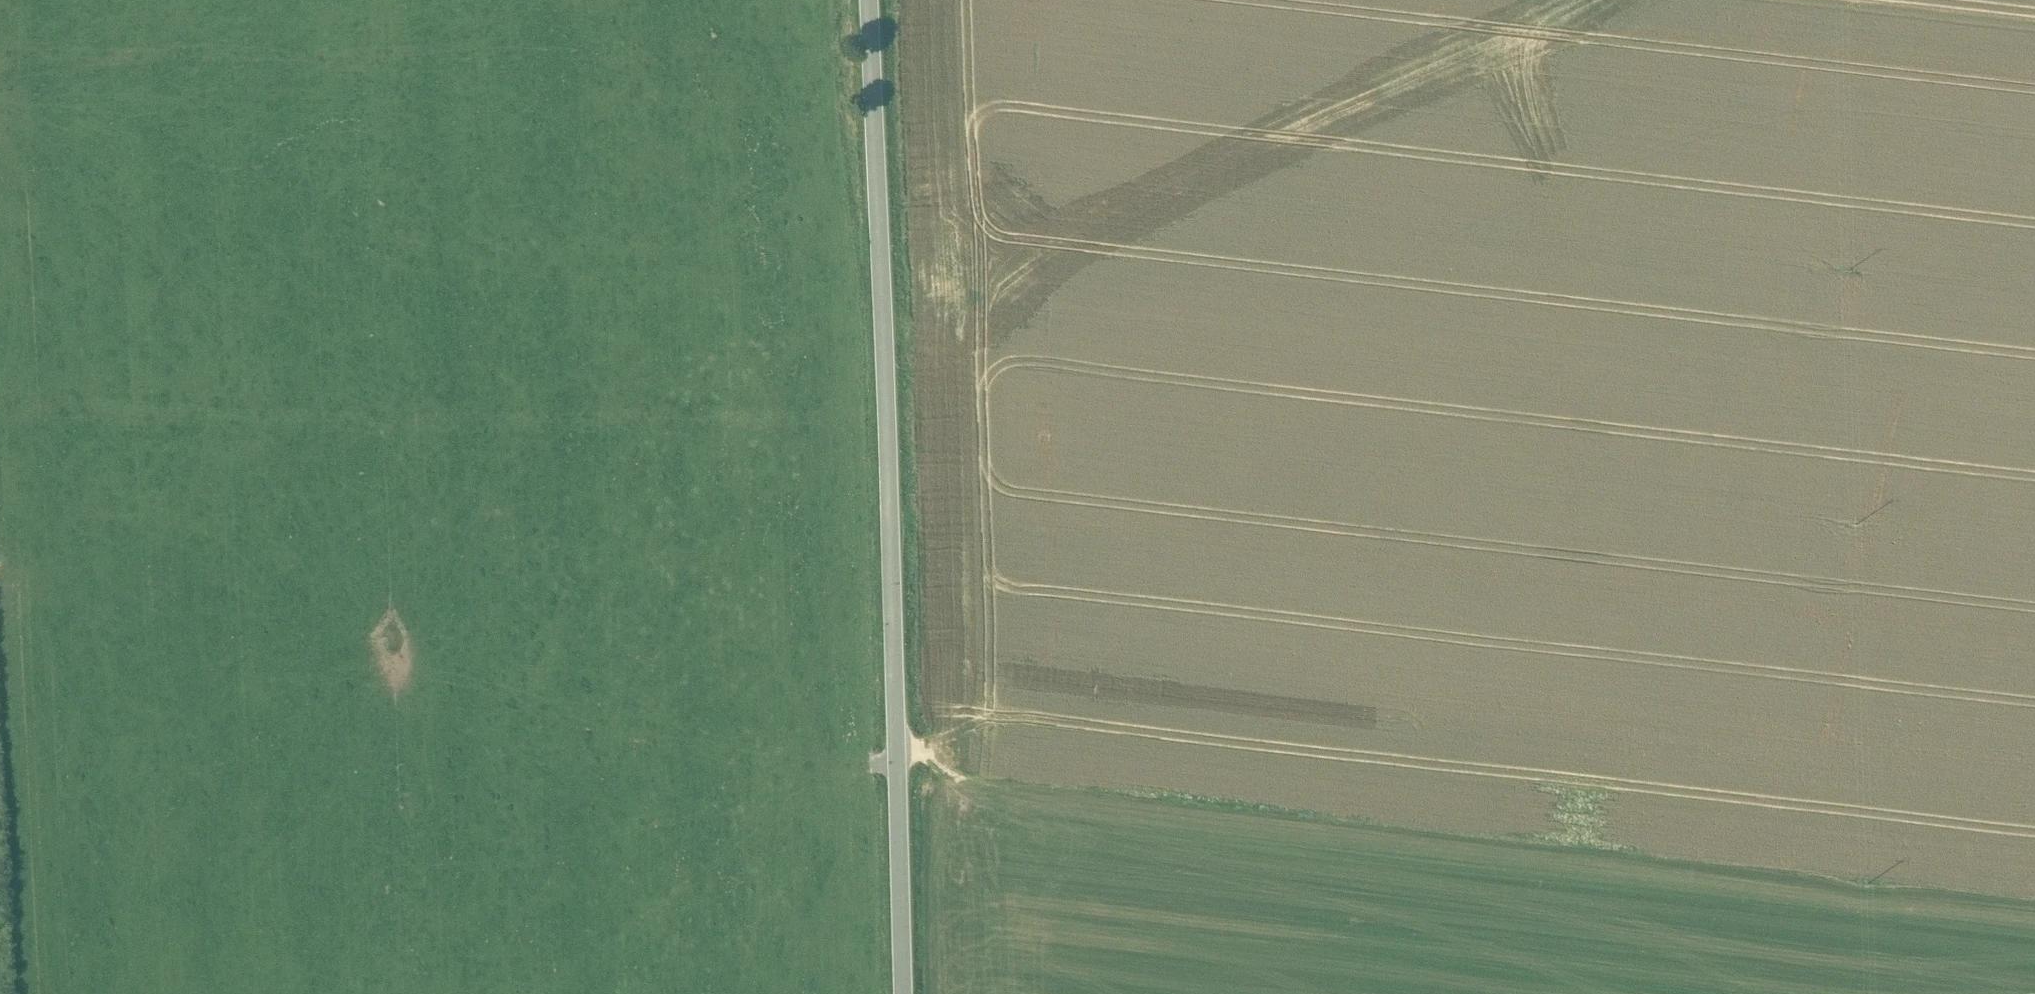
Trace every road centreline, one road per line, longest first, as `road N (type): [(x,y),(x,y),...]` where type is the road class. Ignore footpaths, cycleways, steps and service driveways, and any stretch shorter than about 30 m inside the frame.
road 1 (tertiary): [(875,0),(907,993)]

